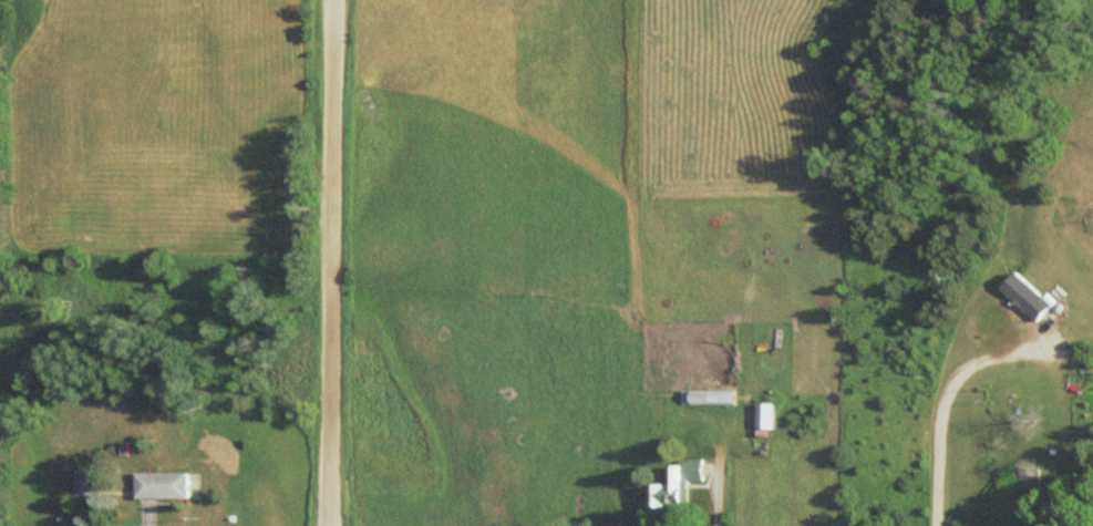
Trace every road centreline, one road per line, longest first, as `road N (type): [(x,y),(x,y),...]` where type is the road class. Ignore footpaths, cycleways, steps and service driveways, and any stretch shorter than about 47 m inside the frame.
road 1 (residential): [(331,525),(334,0)]

